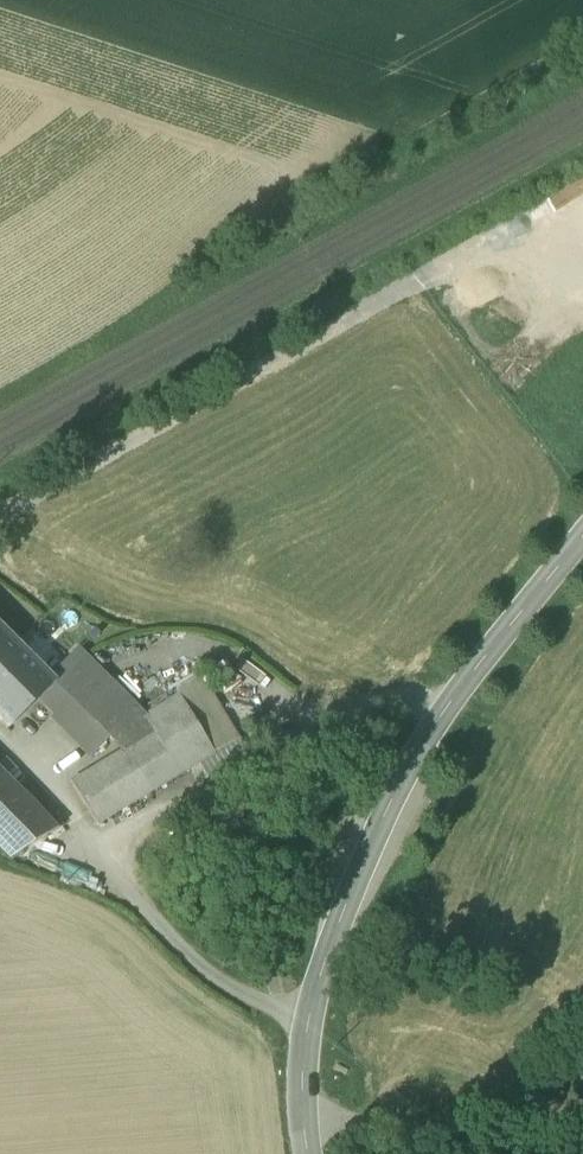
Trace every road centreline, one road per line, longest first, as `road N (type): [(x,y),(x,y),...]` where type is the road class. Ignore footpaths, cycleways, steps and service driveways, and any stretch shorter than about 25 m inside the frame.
road 1 (residential): [(308,1153),(304,1032),(393,793),(466,681),(582,537)]
road 2 (track): [(582,215),(405,288),(230,391),(0,509)]

